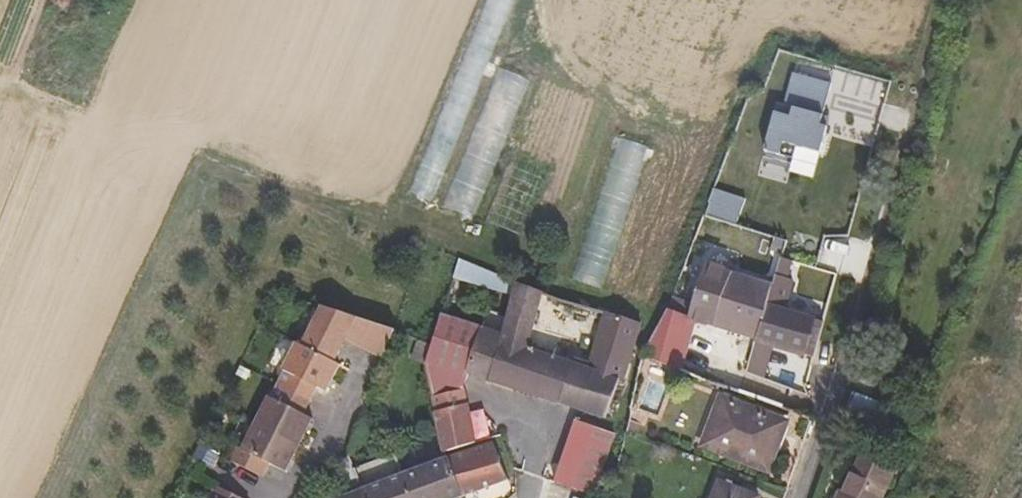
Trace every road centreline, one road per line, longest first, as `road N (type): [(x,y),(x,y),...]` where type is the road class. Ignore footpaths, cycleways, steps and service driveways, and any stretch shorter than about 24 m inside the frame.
road 1 (track): [(844,374),(942,0)]
road 2 (residential): [(844,374),(806,497)]

